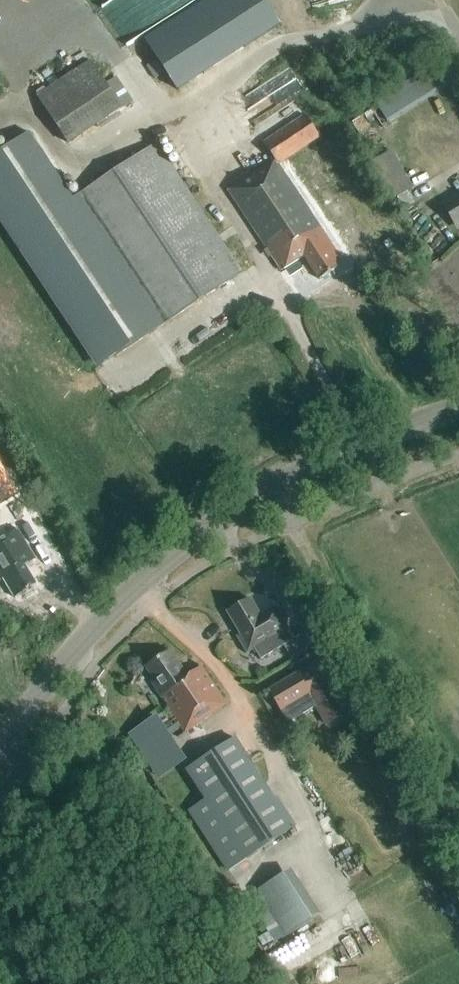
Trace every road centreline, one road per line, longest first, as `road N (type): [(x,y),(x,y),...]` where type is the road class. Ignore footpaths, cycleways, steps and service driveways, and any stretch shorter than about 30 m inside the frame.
road 1 (tertiary): [(0,741),(94,605),(259,492),(458,415)]

